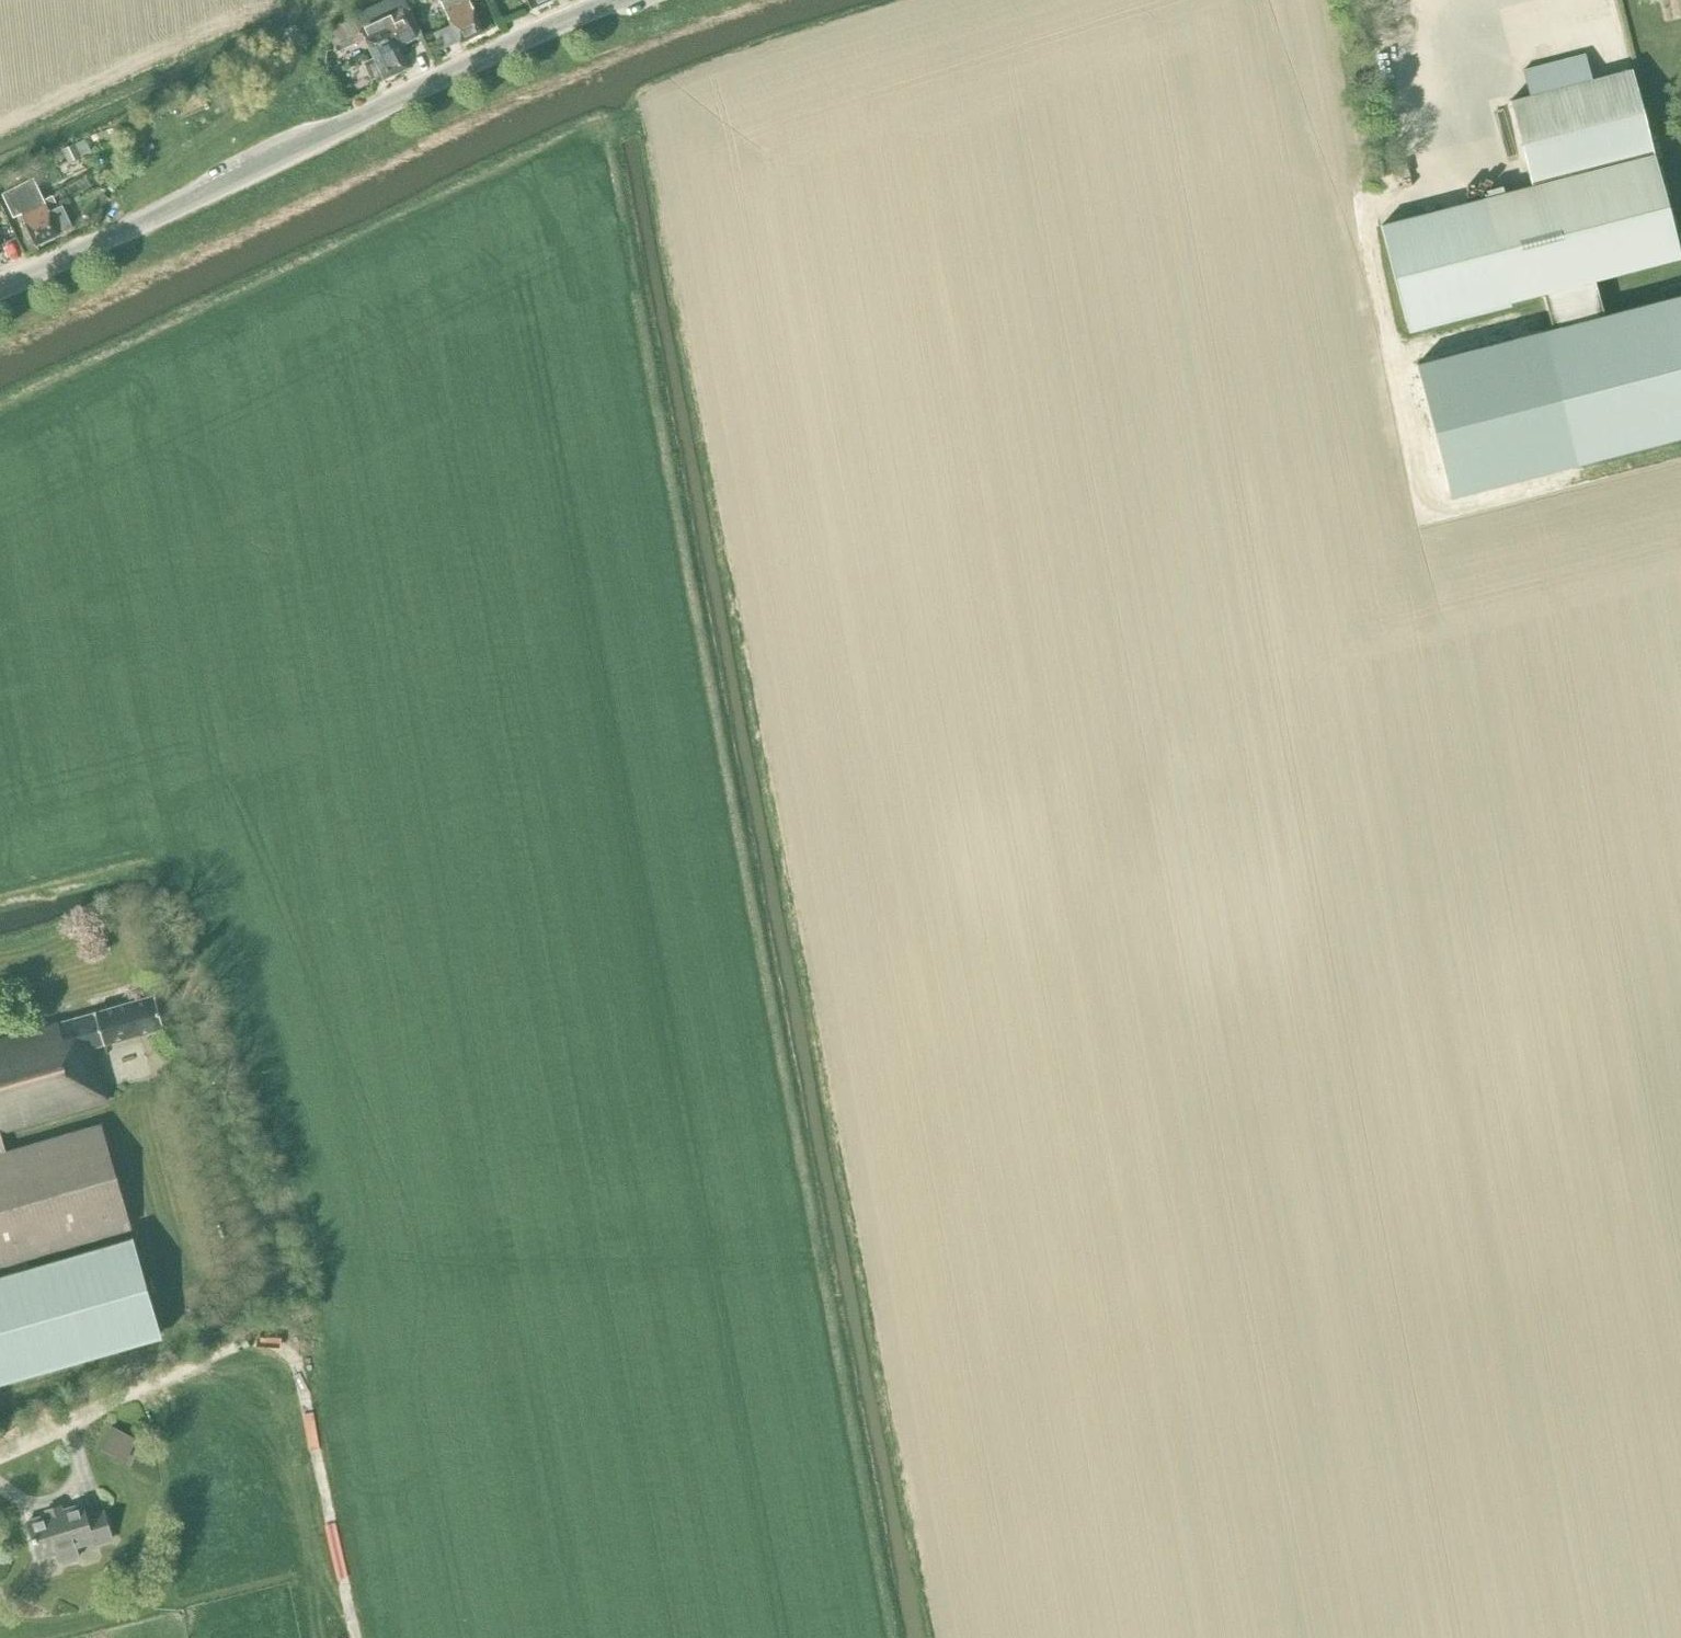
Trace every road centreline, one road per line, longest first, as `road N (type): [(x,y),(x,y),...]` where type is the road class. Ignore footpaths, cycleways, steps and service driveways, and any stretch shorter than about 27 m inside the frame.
road 1 (tertiary): [(0,289),(617,0)]

